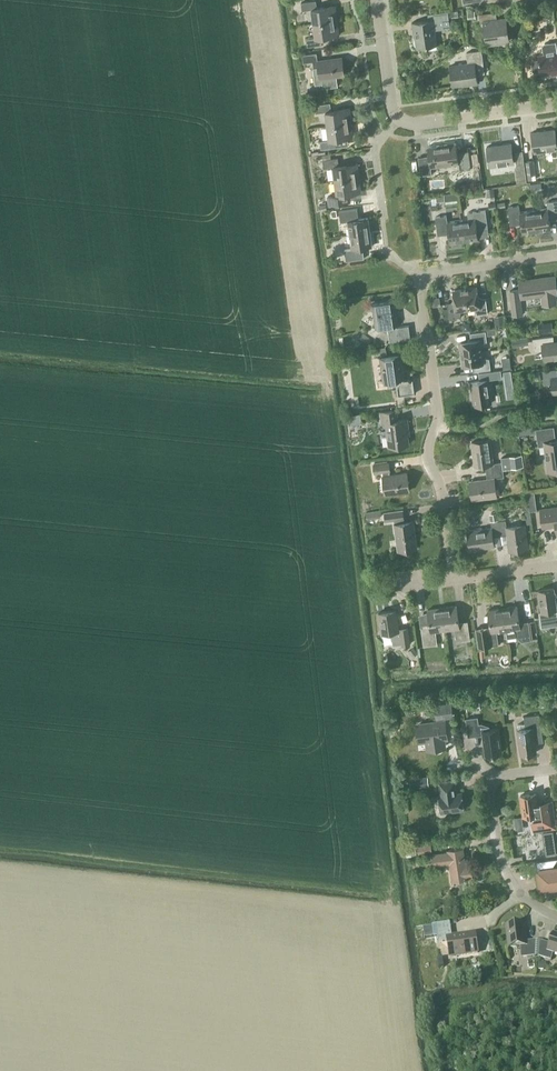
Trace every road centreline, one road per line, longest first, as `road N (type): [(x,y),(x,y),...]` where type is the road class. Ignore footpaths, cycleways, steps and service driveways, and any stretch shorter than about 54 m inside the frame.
road 1 (residential): [(451,583),(439,485),(427,455),(437,410),(418,276)]
road 2 (residential): [(556,916),(517,896),(503,869),(491,780),(556,770)]
road 3 (residential): [(399,118),(419,123),(556,106)]
road 4 (residential): [(418,276),(556,256)]
road 5 (residential): [(399,118),(376,0)]

